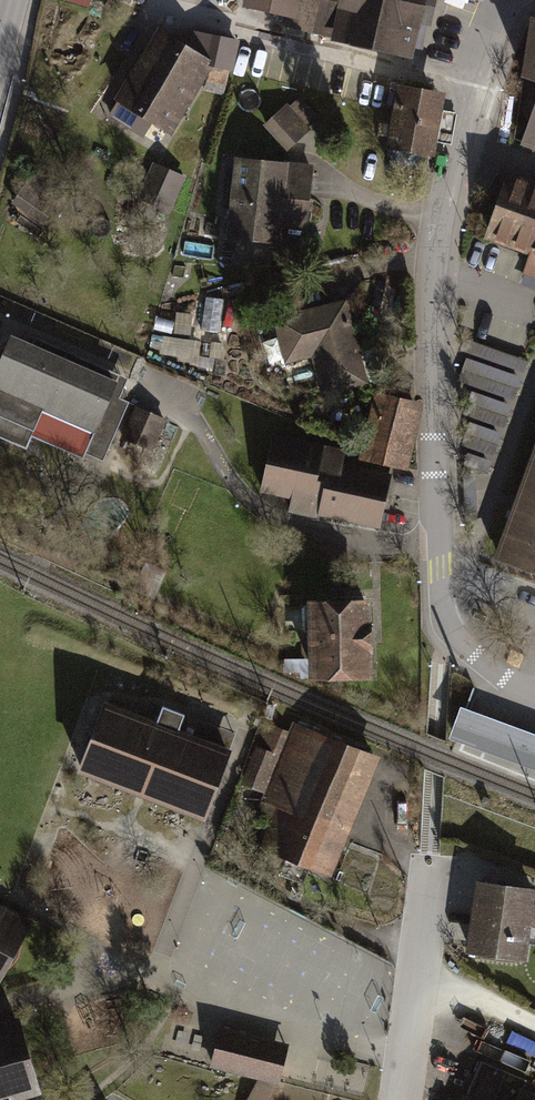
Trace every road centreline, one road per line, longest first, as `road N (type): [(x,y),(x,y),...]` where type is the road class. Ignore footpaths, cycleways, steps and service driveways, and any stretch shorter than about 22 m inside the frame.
road 1 (residential): [(497,0),(467,86),(431,273),(432,454),(447,621),(488,668),(534,696)]
road 2 (residential): [(429,872),(400,1099)]
road 3 (track): [(534,1030),(417,977)]

